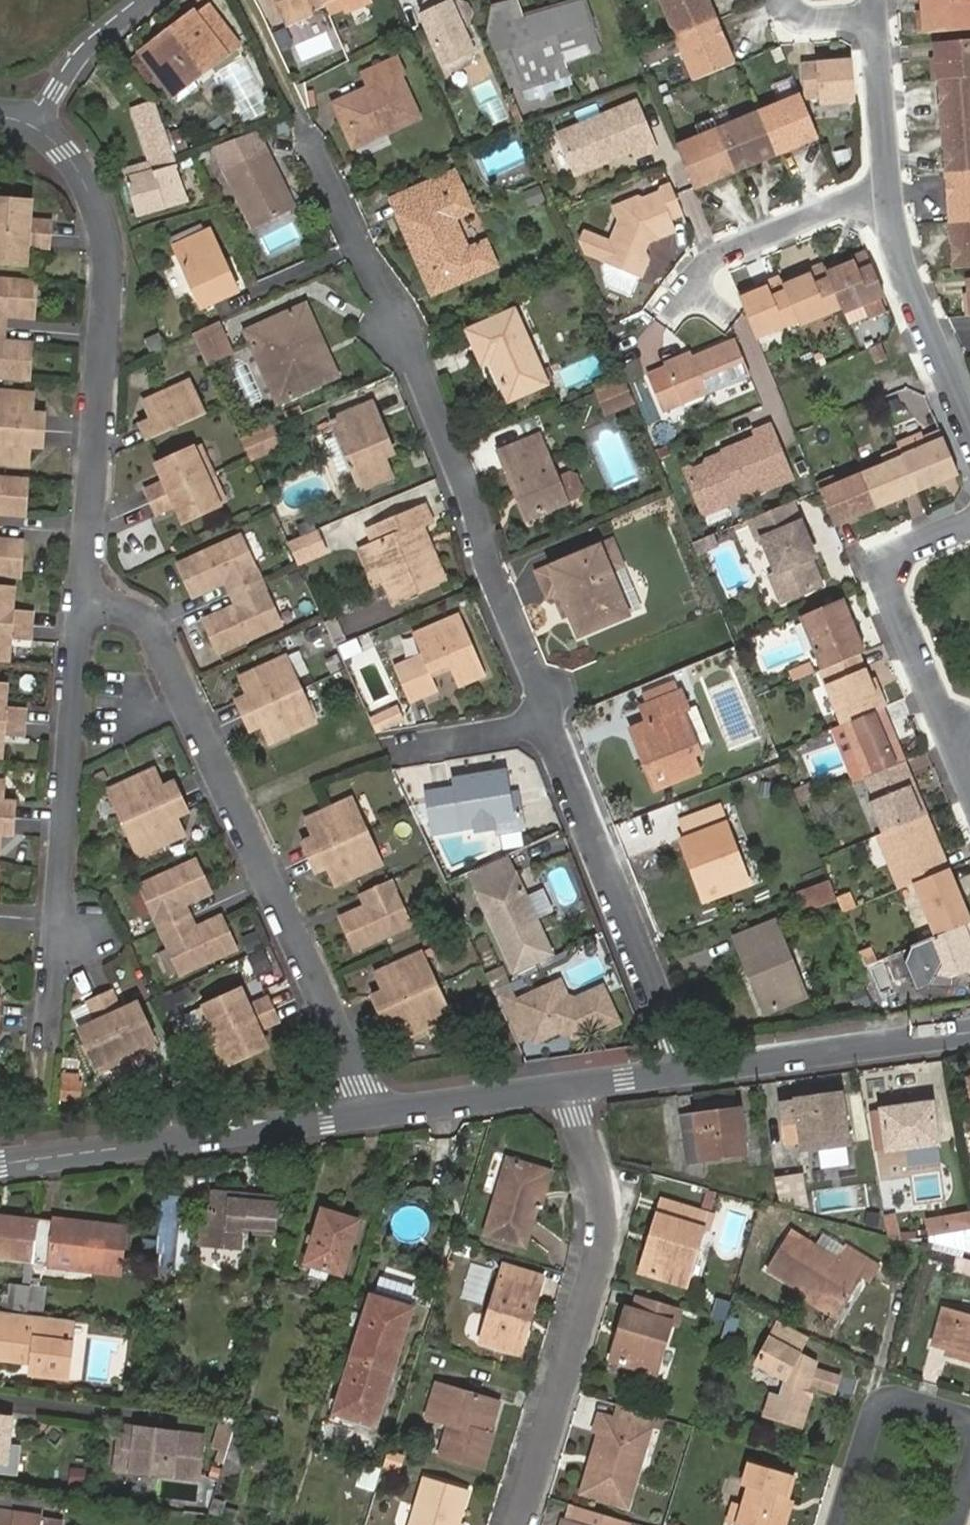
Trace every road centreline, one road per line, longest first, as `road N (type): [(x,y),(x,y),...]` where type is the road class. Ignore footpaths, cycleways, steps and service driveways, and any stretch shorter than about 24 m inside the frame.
road 1 (residential): [(684,1074),(488,562),(465,480),(304,125)]
road 2 (residential): [(82,589),(148,626),(384,1114)]
road 3 (residential): [(31,126),(88,189),(108,257),(82,589)]
road 4 (residential): [(570,1088),(601,1235),(519,1524)]
road 5 (residential): [(82,589),(52,1012)]
road 6 (residential): [(384,1114),(0,1164)]
road 7 (residential): [(969,1032),(684,1074)]
road 8 (residential): [(949,738),(885,584),(894,554),(969,523)]
road 9 (residential): [(969,437),(898,260),(891,191)]
road 10 (residential): [(891,191),(735,248),(686,306)]
road 11 (residential): [(836,1524),(881,1400),(894,1396),(969,1421)]
road 12 (residential): [(570,1088),(384,1114)]
road 13 (residential): [(891,191),(876,16)]
road 14 (residential): [(31,126),(92,48),(147,0)]

